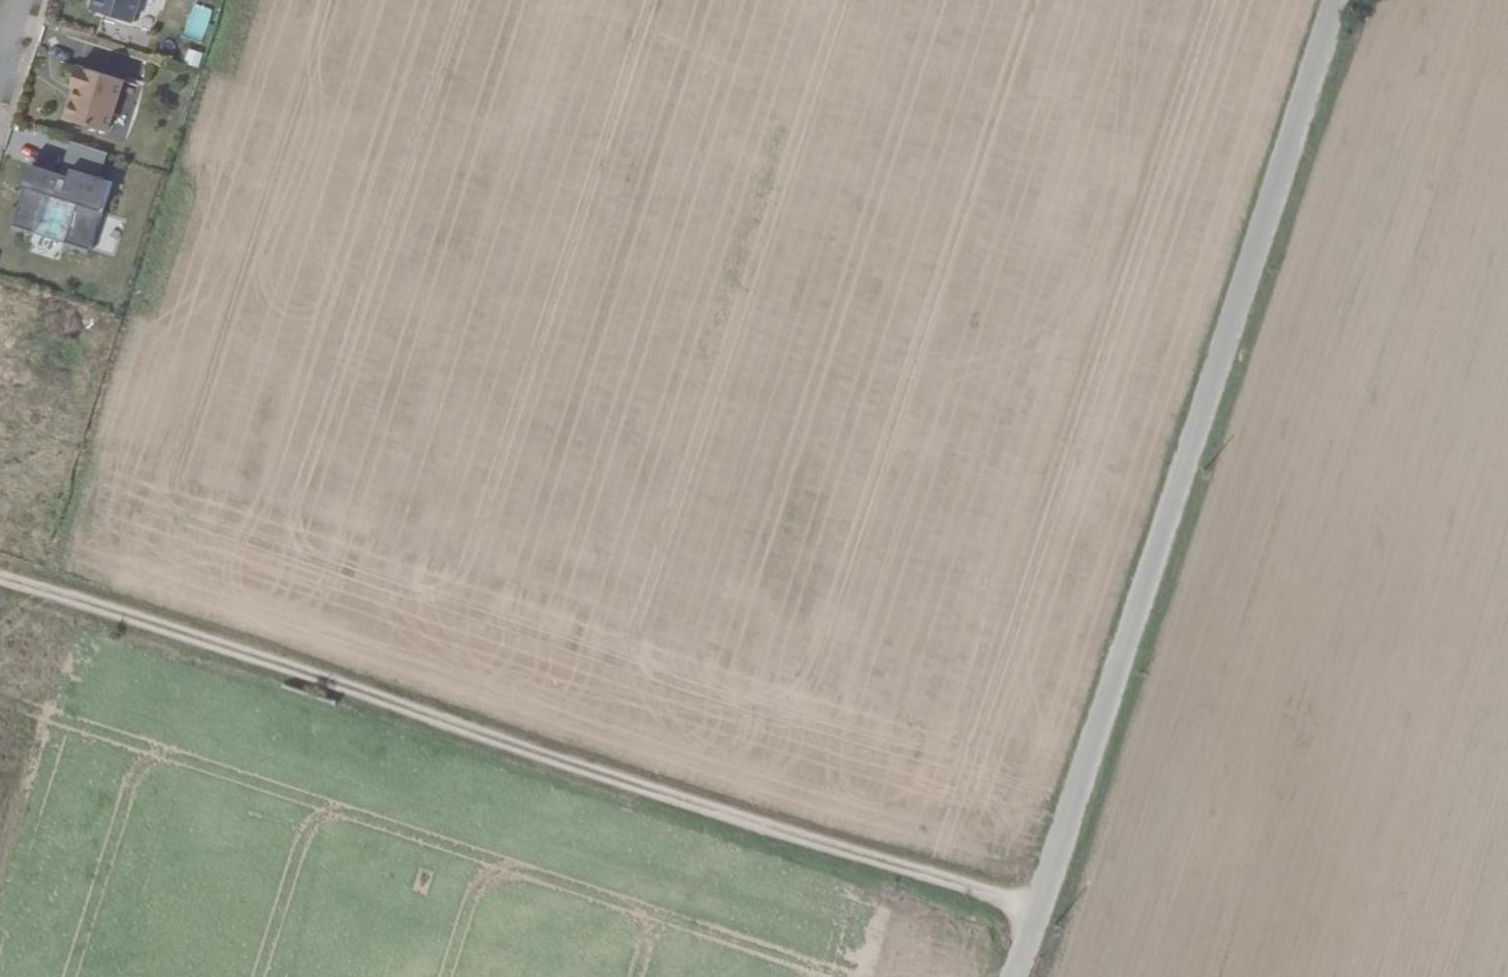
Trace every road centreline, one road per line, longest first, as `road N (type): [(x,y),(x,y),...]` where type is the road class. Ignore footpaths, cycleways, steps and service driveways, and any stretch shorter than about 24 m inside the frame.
road 1 (track): [(1037,911),(0,575)]
road 2 (track): [(1016,976),(1341,0)]

